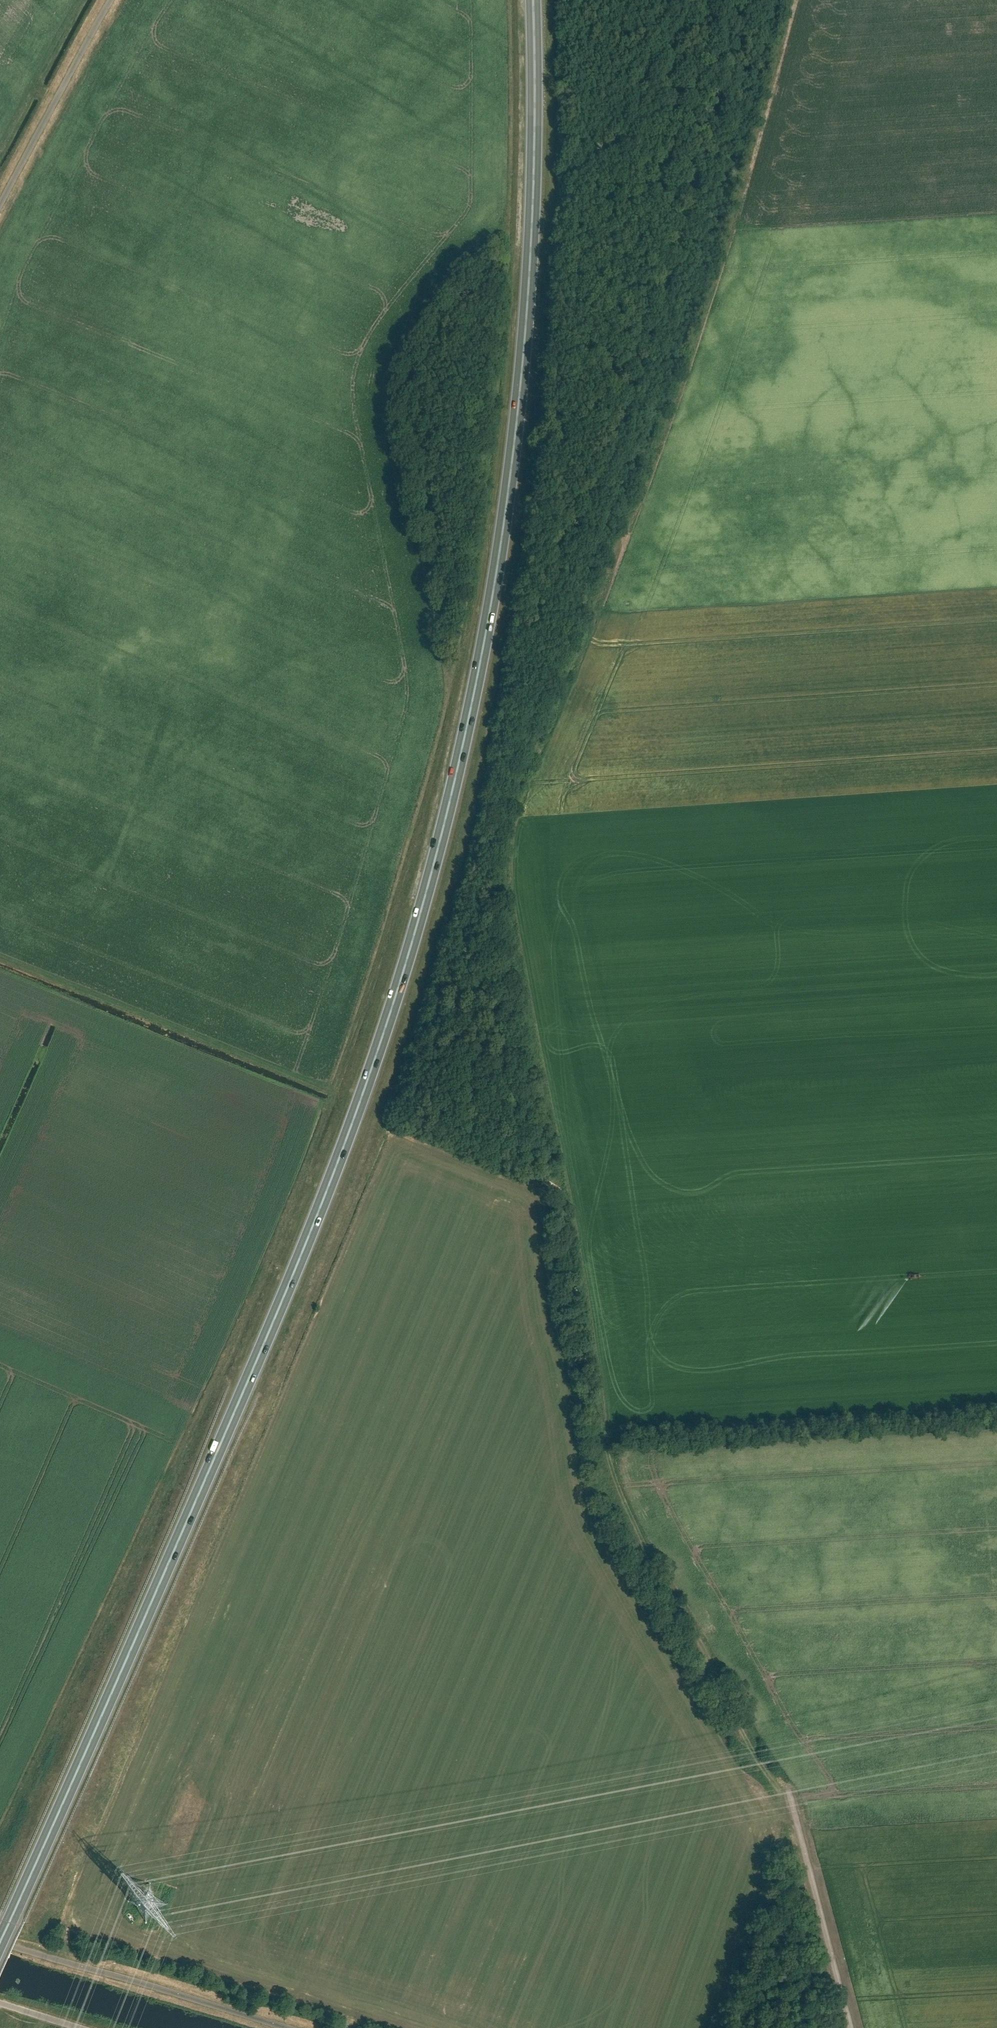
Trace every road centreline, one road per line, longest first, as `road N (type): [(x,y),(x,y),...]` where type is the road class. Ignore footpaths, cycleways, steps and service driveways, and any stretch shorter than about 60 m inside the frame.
road 1 (track): [(850,2027),(792,1801),(724,1697),(606,1459),(501,835),(684,378),(794,0)]
road 2 (trunk): [(0,1949),(310,1232),(427,887),(478,665),(510,480),(526,317),(532,0)]
road 3 (track): [(280,2027),(0,1943)]
road 4 (track): [(0,197),(105,0)]

